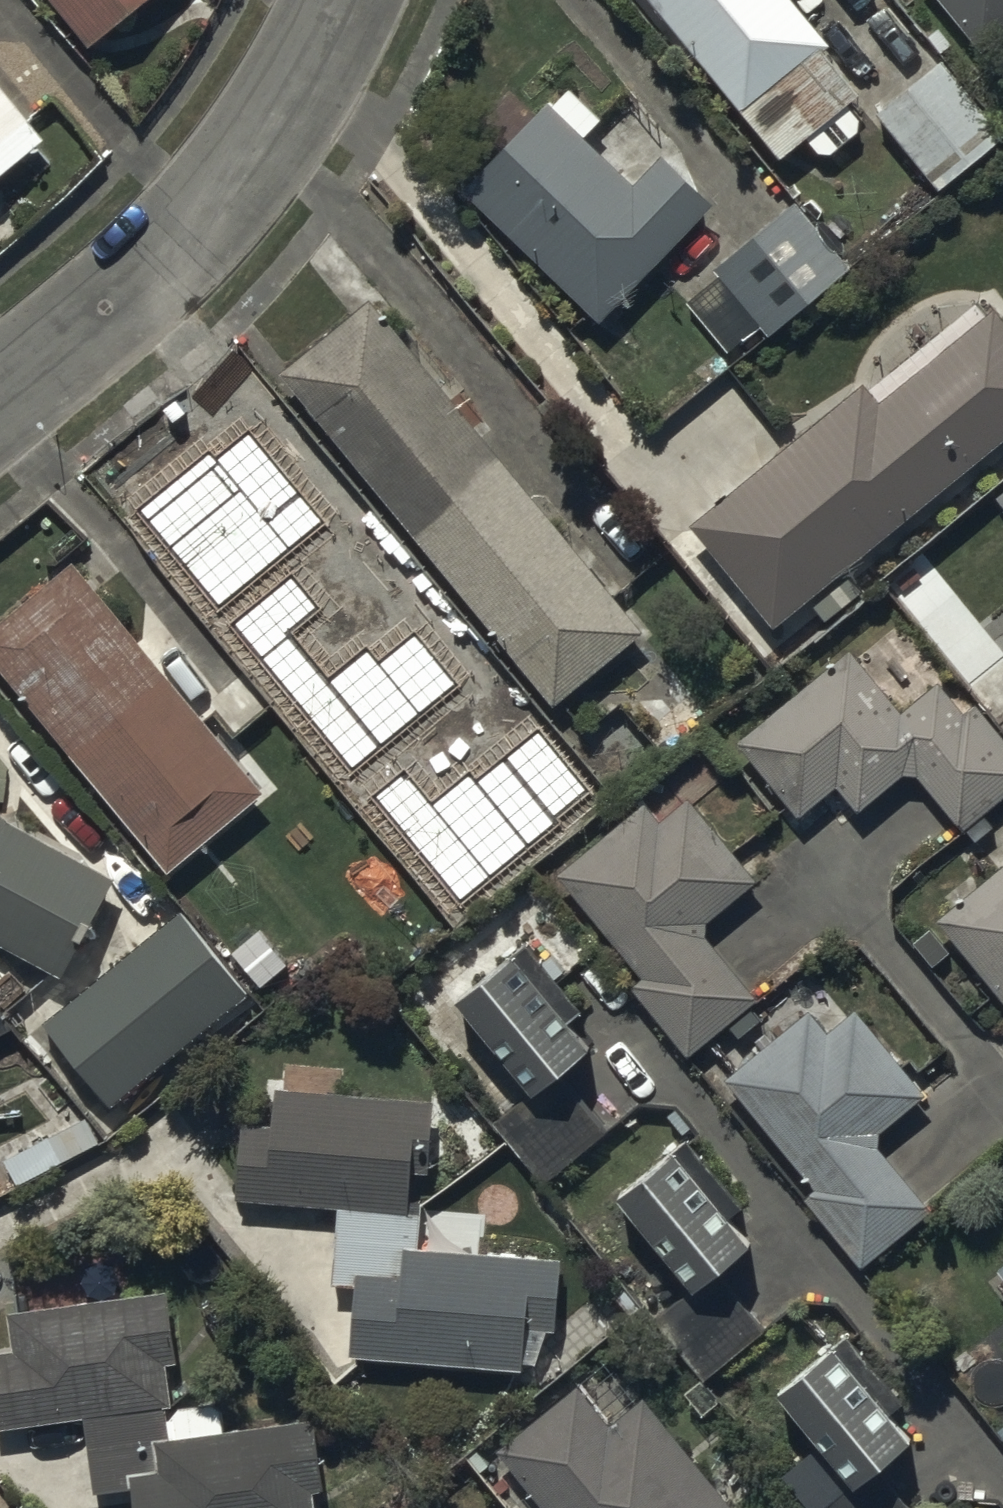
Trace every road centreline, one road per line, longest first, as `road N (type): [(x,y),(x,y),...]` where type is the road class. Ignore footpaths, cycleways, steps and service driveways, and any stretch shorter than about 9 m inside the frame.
road 1 (residential): [(342,0),(271,133),(144,291),(0,405)]

